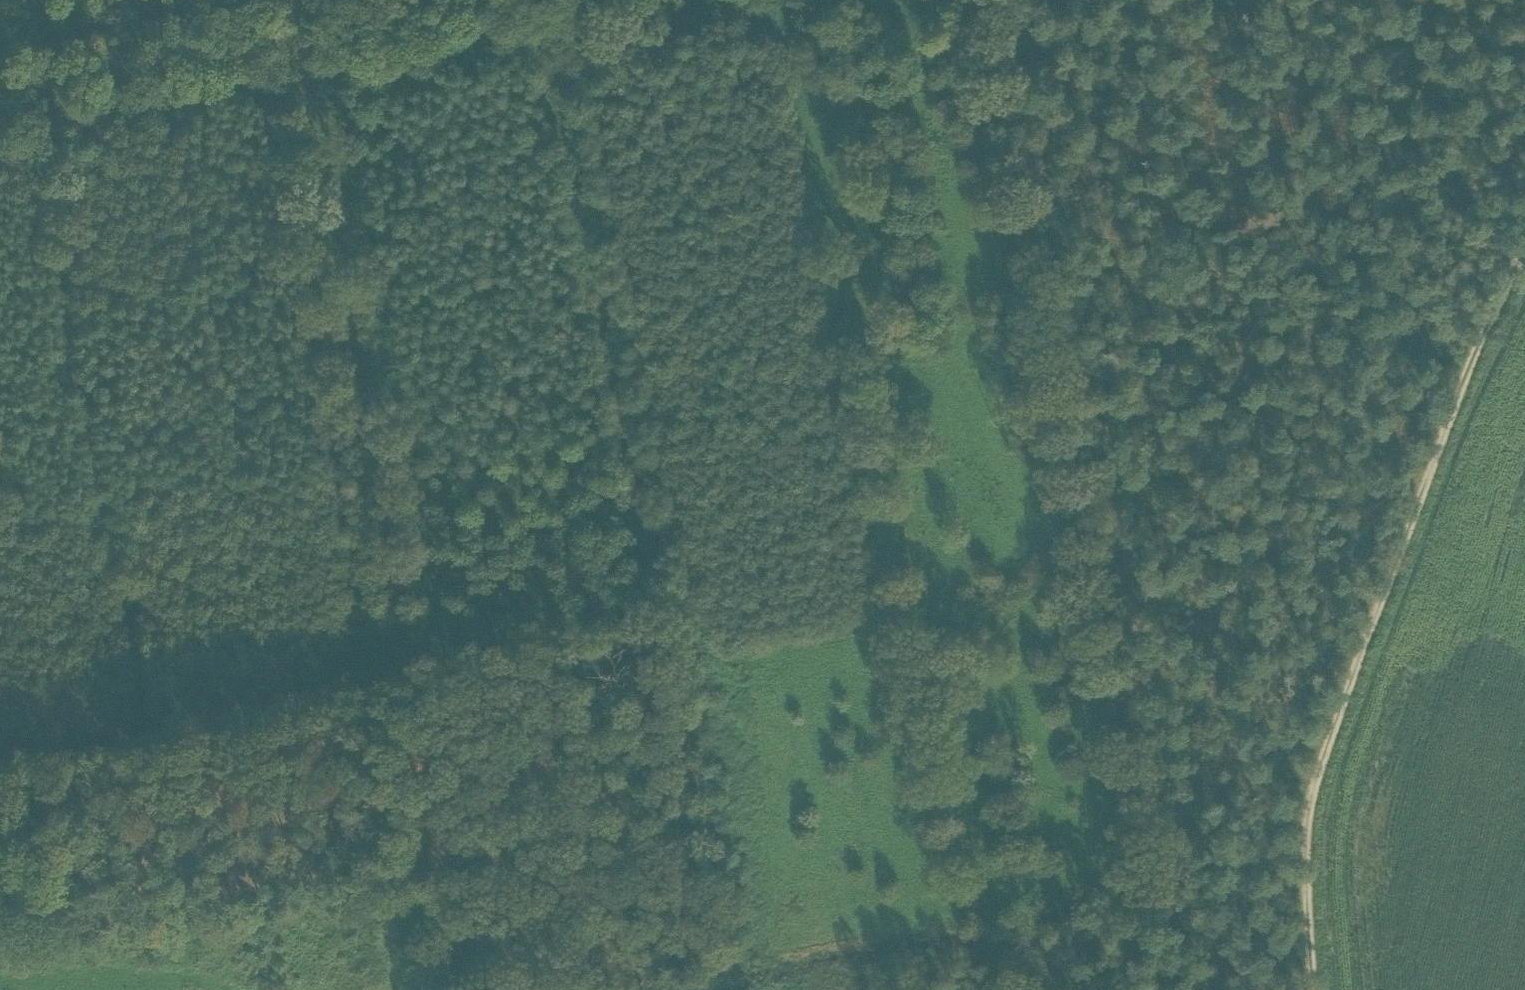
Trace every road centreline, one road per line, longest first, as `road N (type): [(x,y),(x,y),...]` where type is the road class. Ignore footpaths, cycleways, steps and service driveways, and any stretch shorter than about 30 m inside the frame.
road 1 (track): [(809,0),(992,989)]
road 2 (track): [(1524,252),(1460,382),(1310,801),(1311,989)]
road 3 (track): [(0,85),(476,0)]

